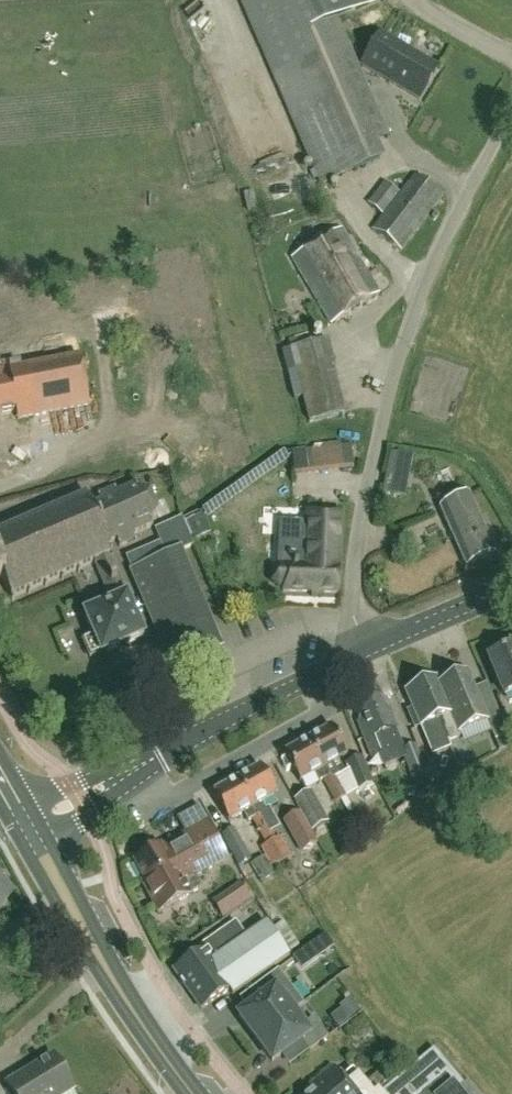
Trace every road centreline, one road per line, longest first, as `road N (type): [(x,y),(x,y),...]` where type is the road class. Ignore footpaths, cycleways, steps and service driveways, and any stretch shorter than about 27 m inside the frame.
road 1 (unclassified): [(366,650),(353,612),(353,571),(397,362),(428,273),(511,114)]
road 2 (secondary): [(27,830),(129,1006),(196,1093)]
road 3 (residential): [(128,773),(172,797),(322,712),(326,669)]
road 4 (tertiary): [(128,773),(326,669)]
road 5 (tertiary): [(366,650),(511,587)]

